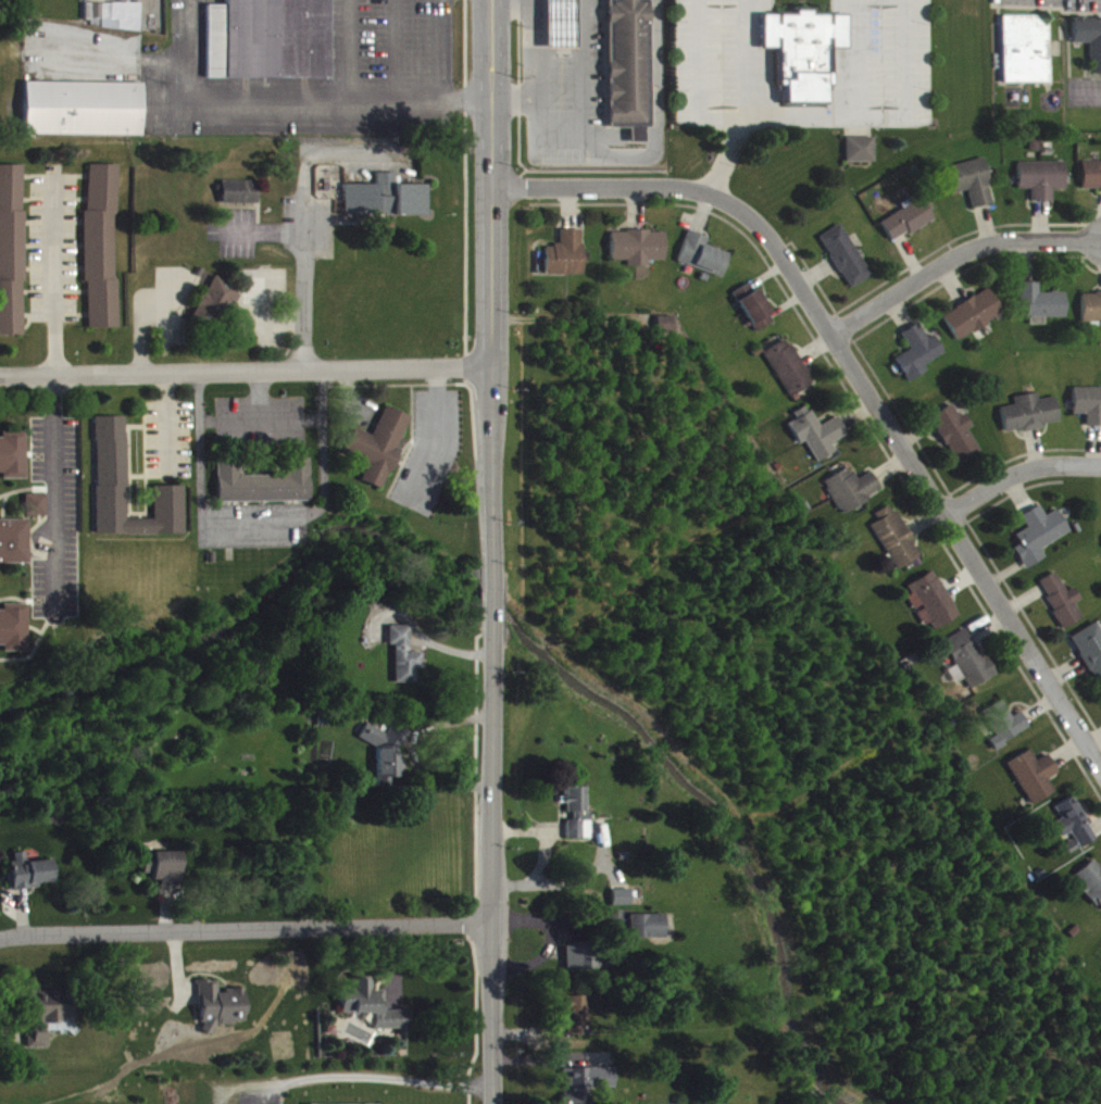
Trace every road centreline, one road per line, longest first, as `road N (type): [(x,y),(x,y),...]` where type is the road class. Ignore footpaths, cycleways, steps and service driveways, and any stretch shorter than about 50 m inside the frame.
road 1 (tertiary): [(486,0),(489,584)]
road 2 (residential): [(836,334),(1100,767)]
road 3 (residential): [(0,376),(491,365)]
road 4 (tertiary): [(489,626),(493,1103)]
road 5 (residential): [(489,924),(37,936)]
road 6 (residential): [(491,189),(683,188),(716,202),(759,221),(836,334)]
road 7 (residential): [(836,334),(972,248),(1100,244)]
road 8 (residential): [(950,515),(1033,465),(1100,468)]

